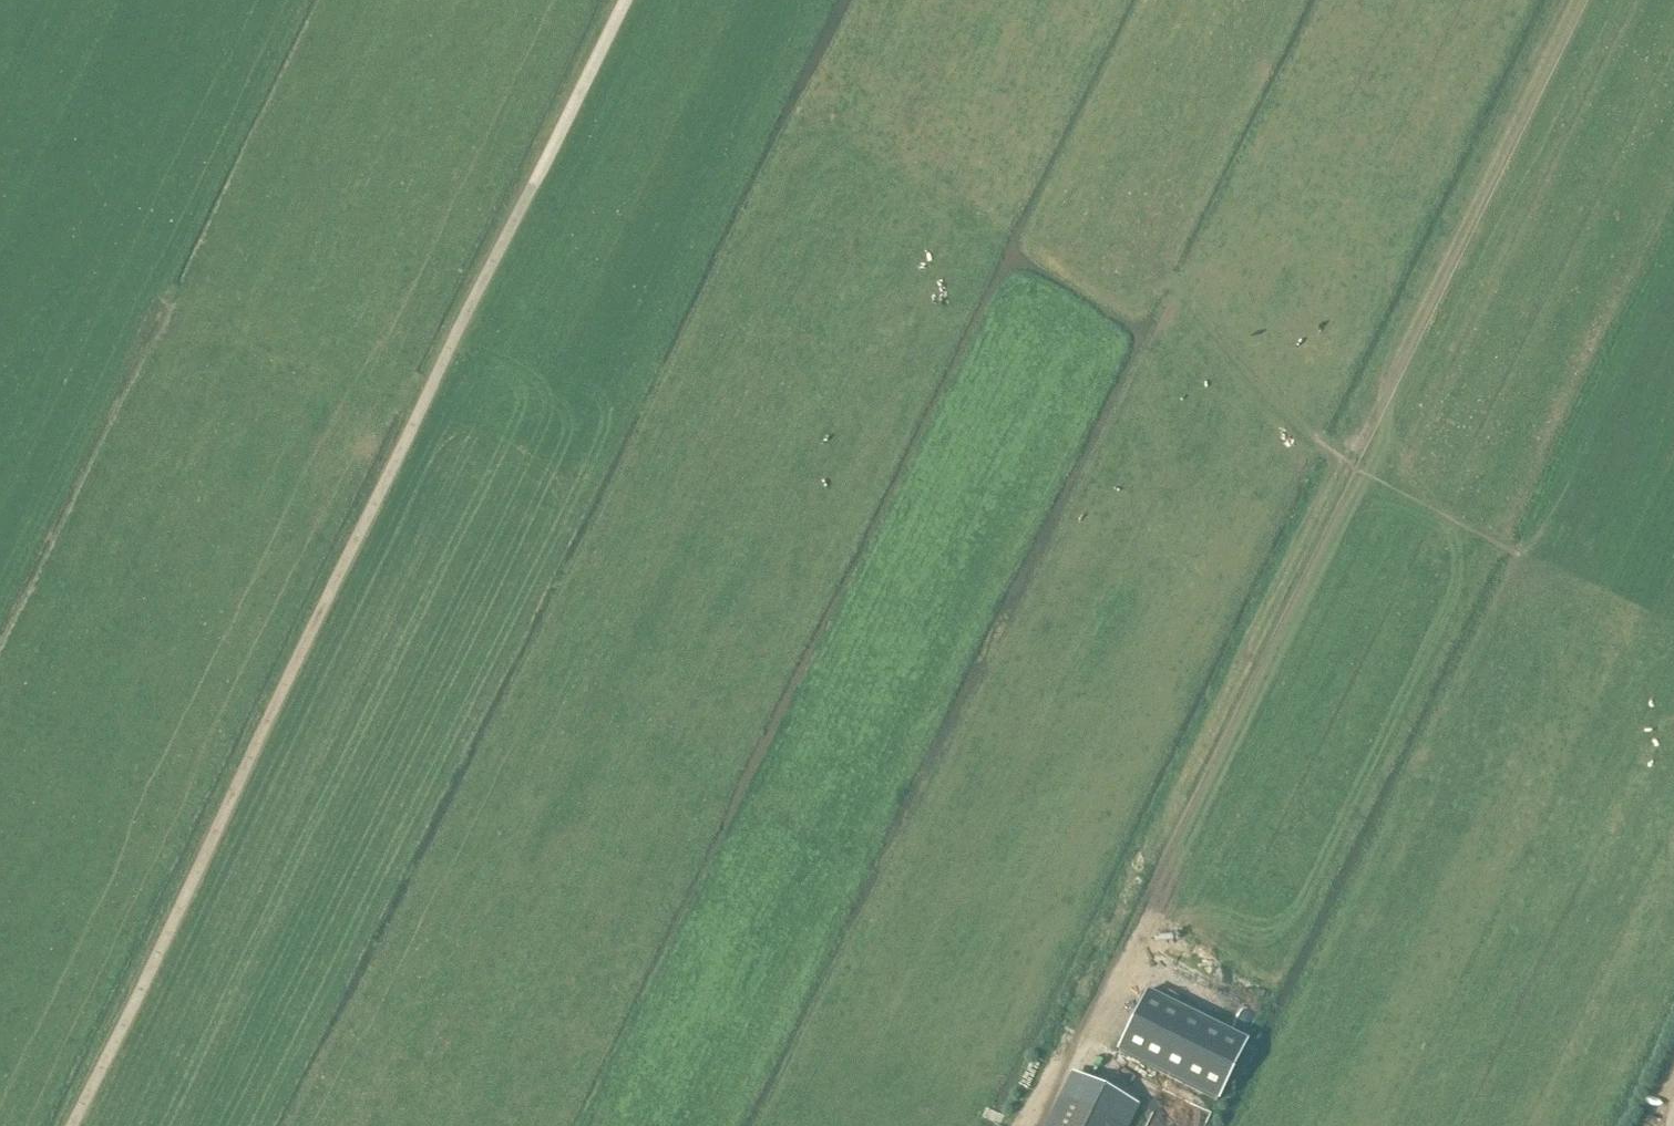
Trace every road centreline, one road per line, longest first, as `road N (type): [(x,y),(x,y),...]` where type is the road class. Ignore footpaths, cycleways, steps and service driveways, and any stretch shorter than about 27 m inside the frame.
road 1 (track): [(72,1125),(624,0)]
road 2 (track): [(1060,1081),(1588,0)]
road 3 (track): [(1159,268),(1196,293),(1296,437),(1519,553),(1564,525)]

